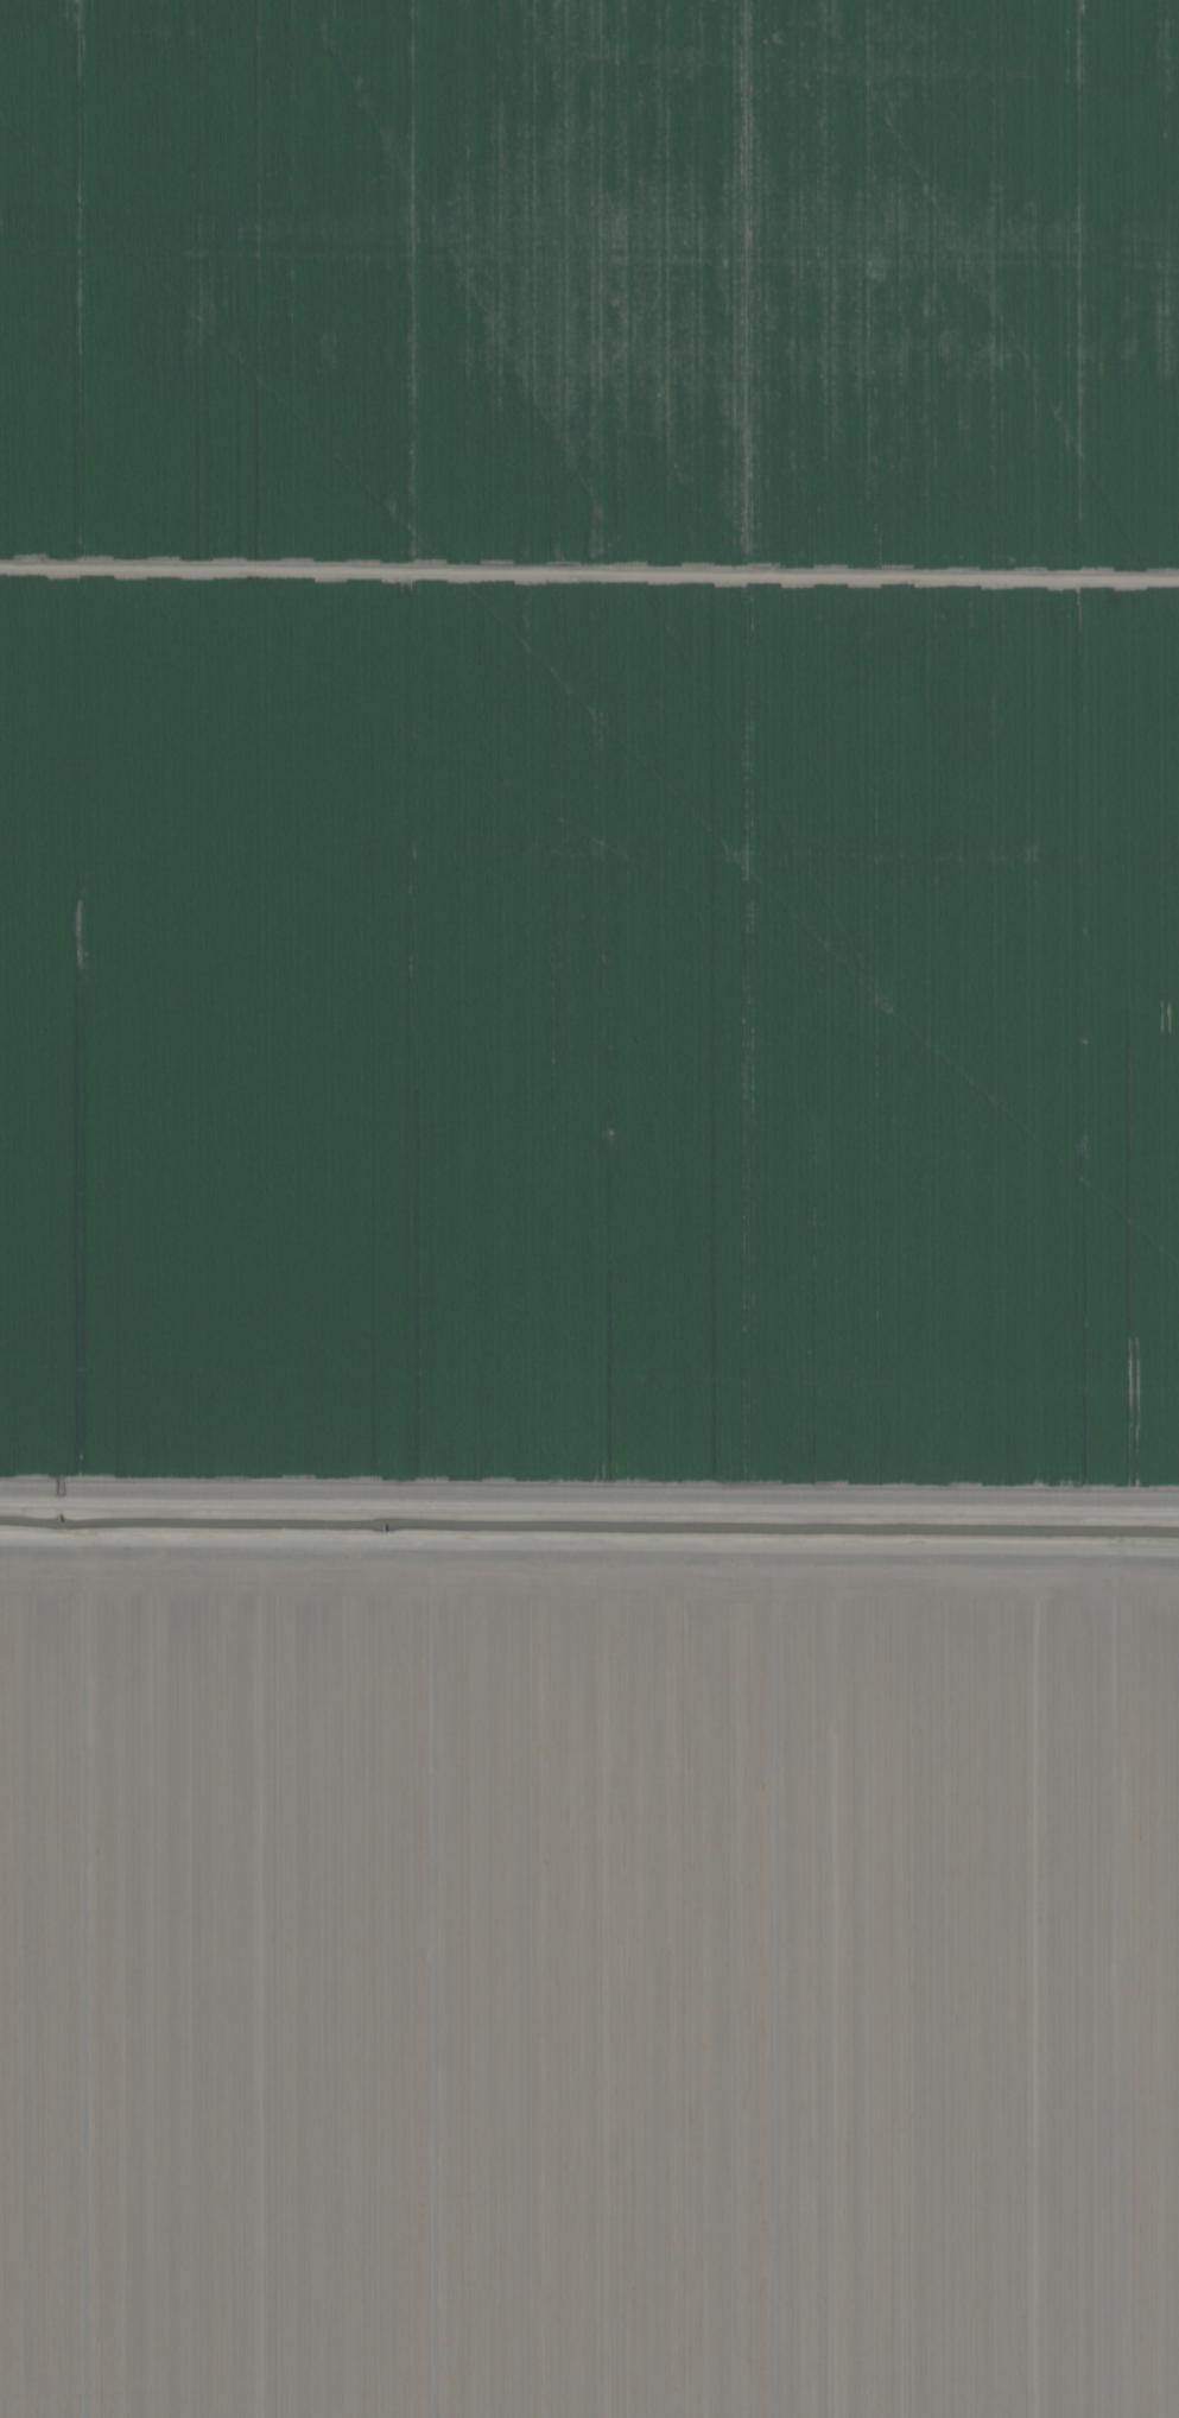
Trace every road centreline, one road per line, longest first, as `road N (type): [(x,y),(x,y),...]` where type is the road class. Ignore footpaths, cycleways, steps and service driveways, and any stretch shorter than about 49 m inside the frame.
road 1 (track): [(1178,1517),(0,1503)]

